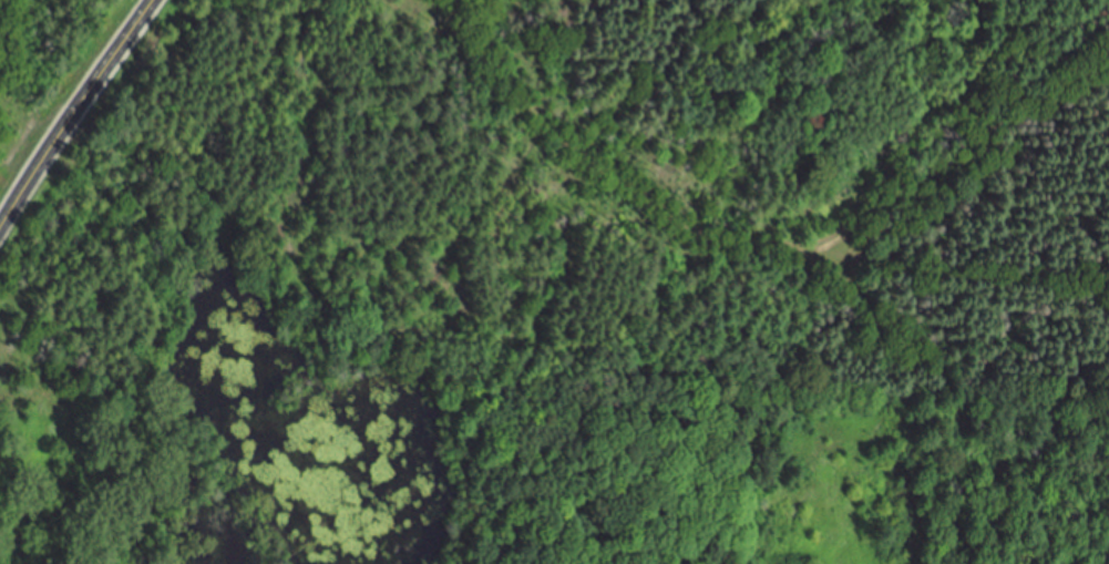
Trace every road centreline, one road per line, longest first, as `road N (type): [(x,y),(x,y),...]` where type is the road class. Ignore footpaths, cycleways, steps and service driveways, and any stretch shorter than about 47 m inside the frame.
road 1 (residential): [(0,227),(148,0)]

